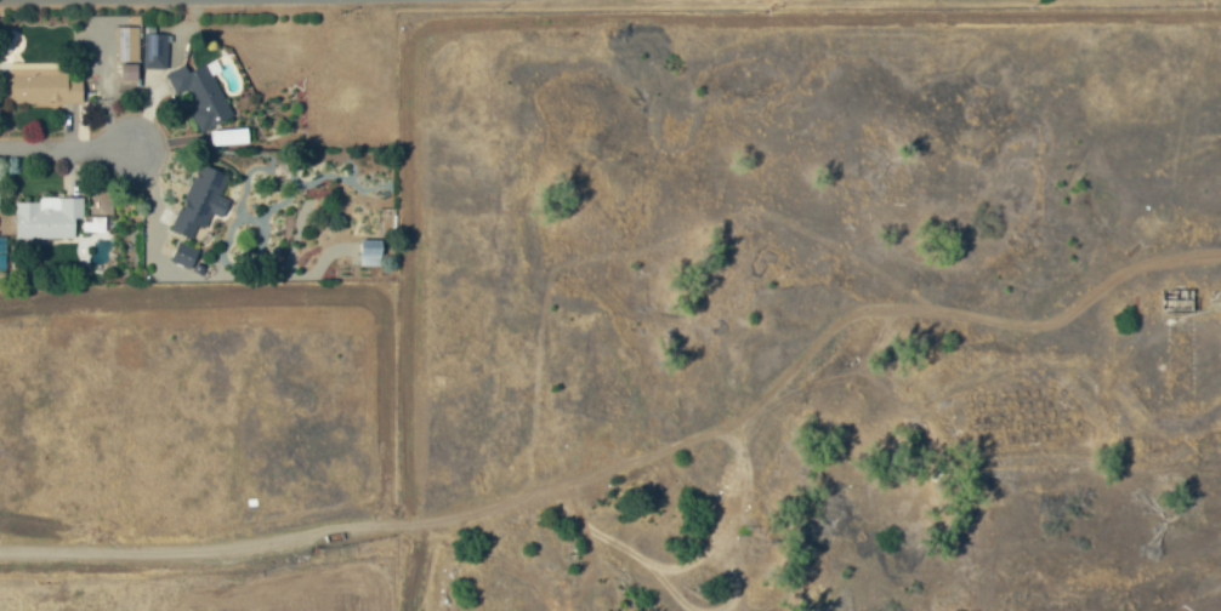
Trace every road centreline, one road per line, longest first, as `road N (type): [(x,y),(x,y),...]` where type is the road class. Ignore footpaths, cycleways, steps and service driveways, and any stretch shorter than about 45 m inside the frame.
road 1 (residential): [(0,145),(129,144)]

